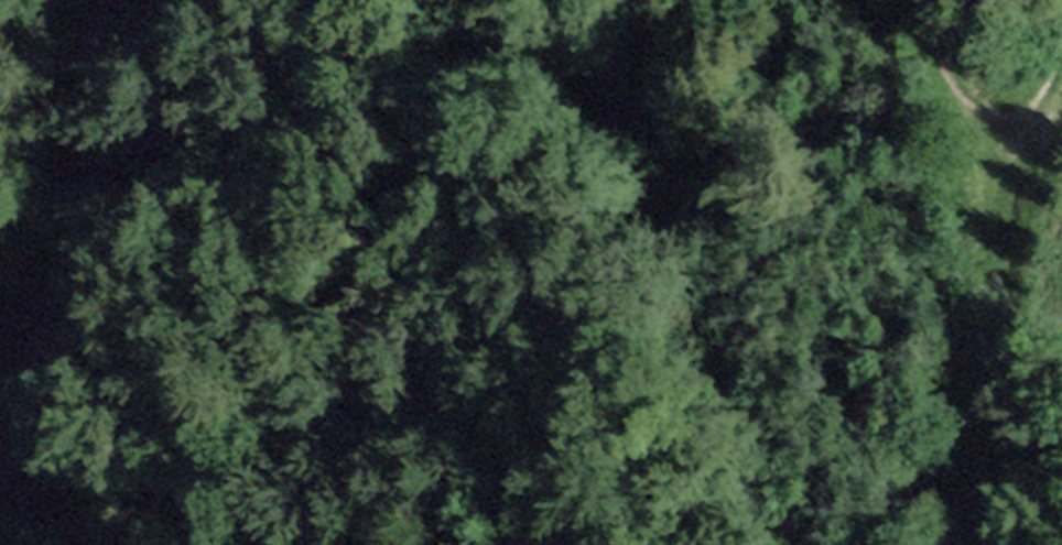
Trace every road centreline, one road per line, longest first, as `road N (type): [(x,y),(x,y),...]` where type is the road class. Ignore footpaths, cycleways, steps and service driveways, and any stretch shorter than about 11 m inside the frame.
road 1 (track): [(1061,98),(1020,203),(967,544)]
road 2 (track): [(0,396),(97,217),(137,0)]
road 3 (track): [(867,0),(887,76),(1020,203)]
road 4 (track): [(97,217),(233,0)]

